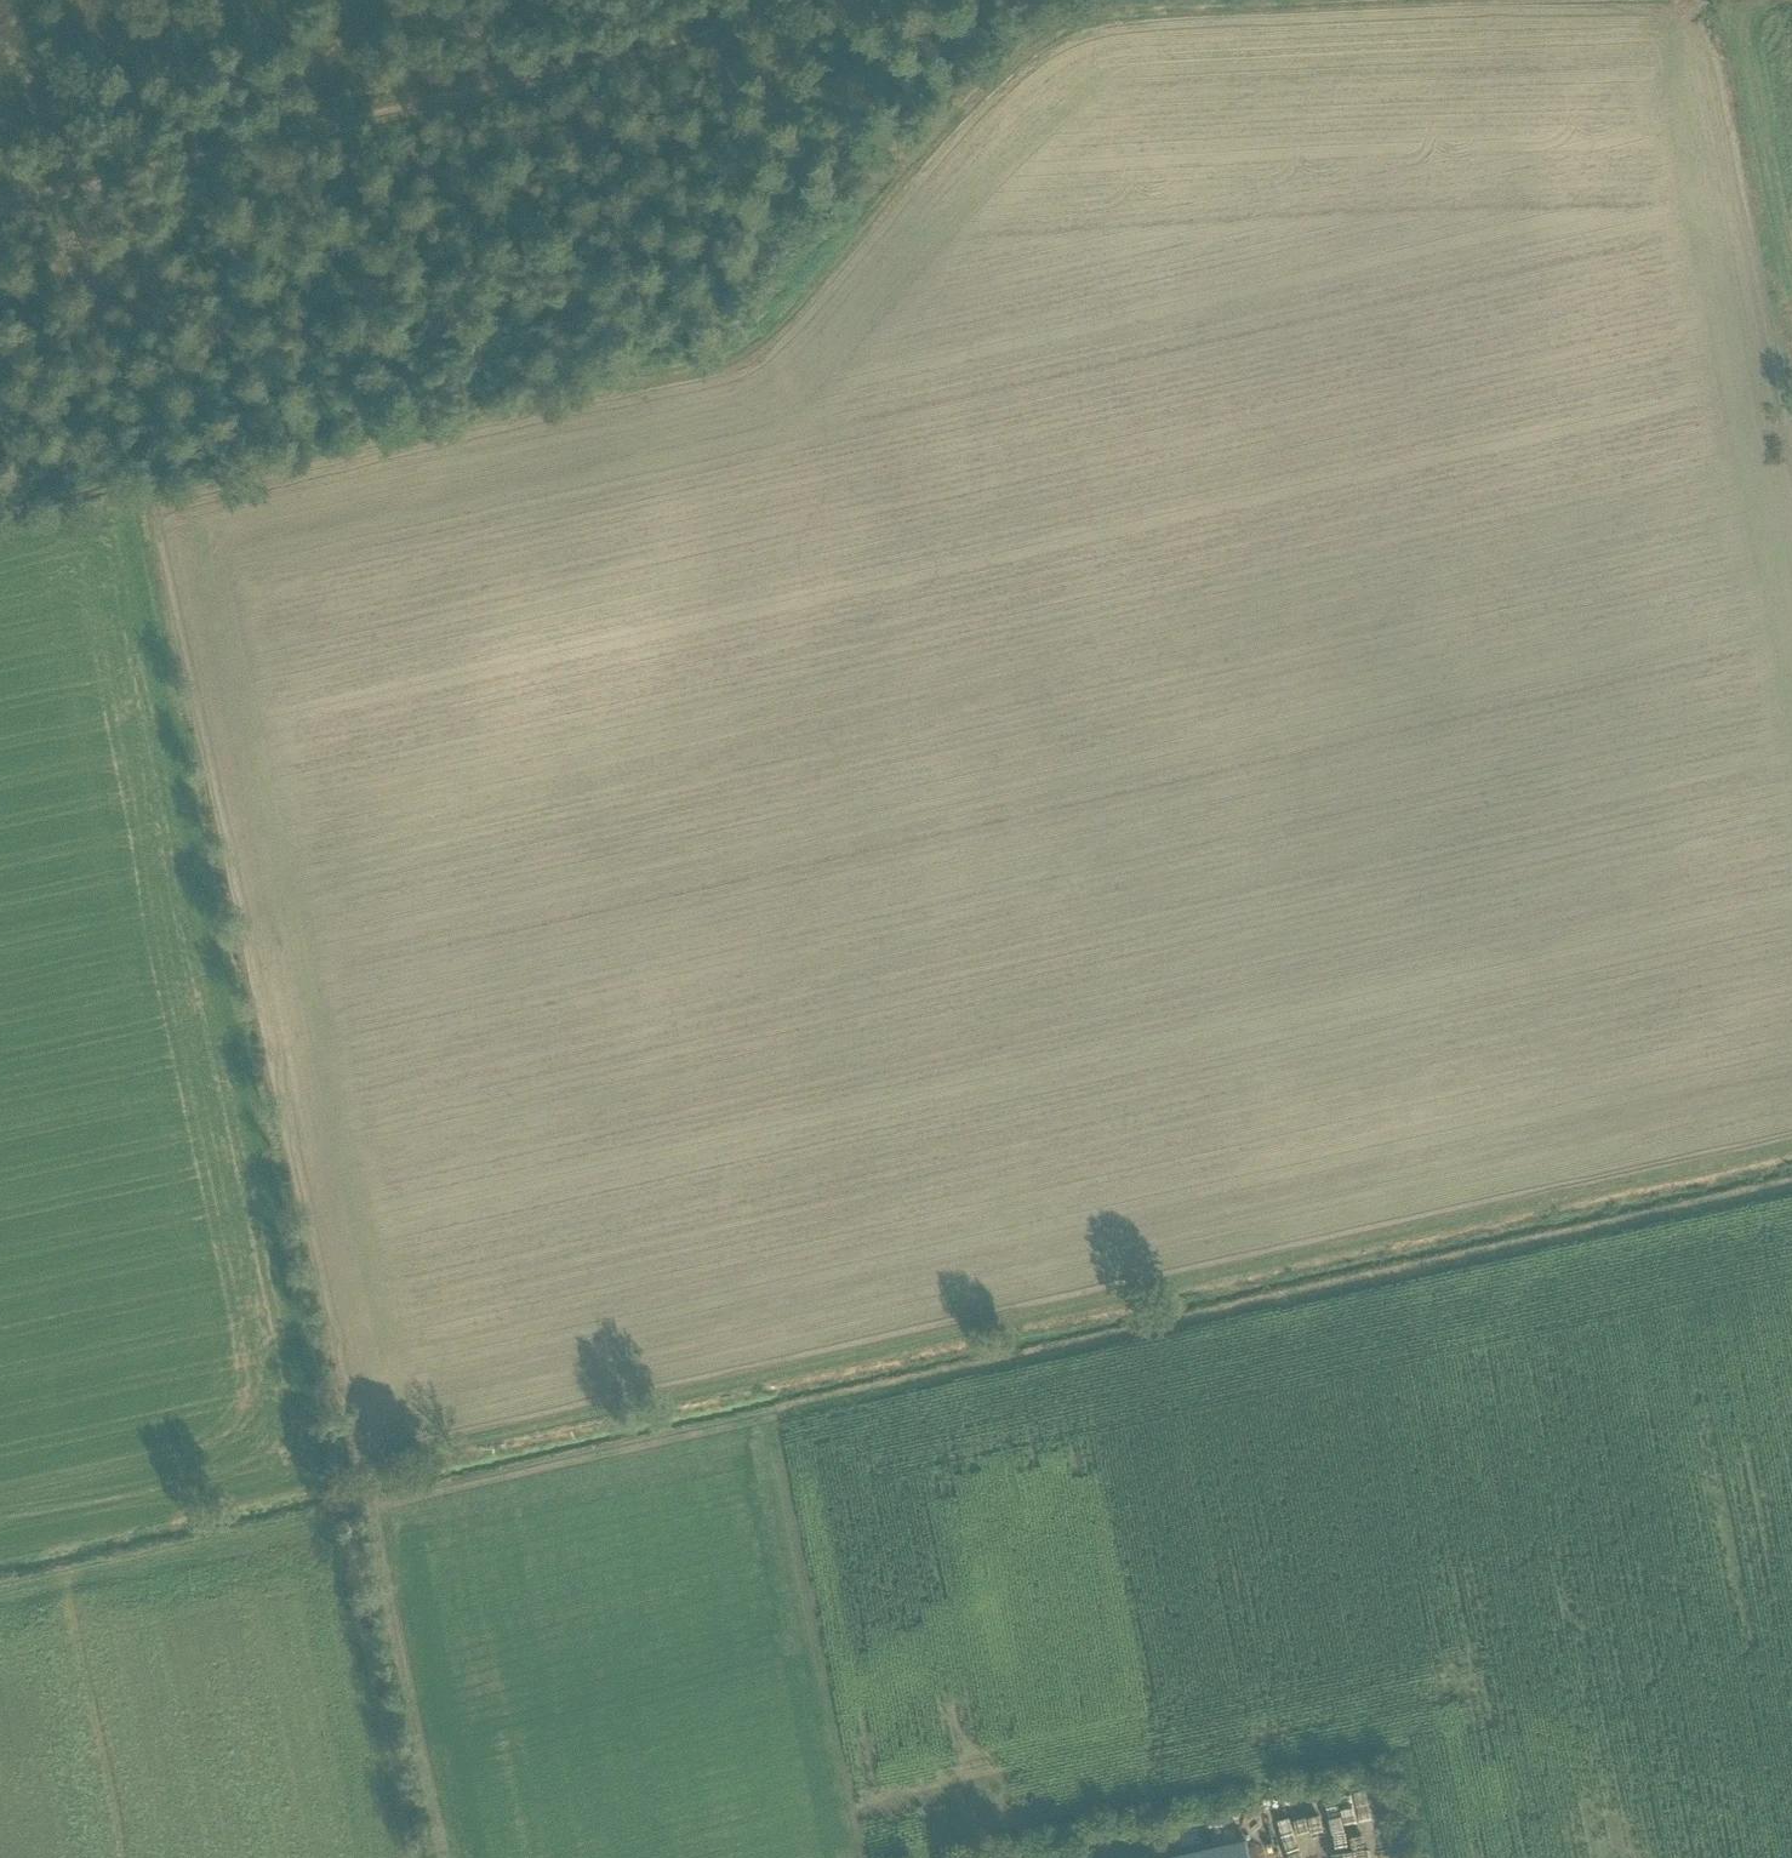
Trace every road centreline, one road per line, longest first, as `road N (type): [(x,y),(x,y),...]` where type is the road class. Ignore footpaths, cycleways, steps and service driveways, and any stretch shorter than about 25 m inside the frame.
road 1 (track): [(0,521),(683,371),(1047,0)]

